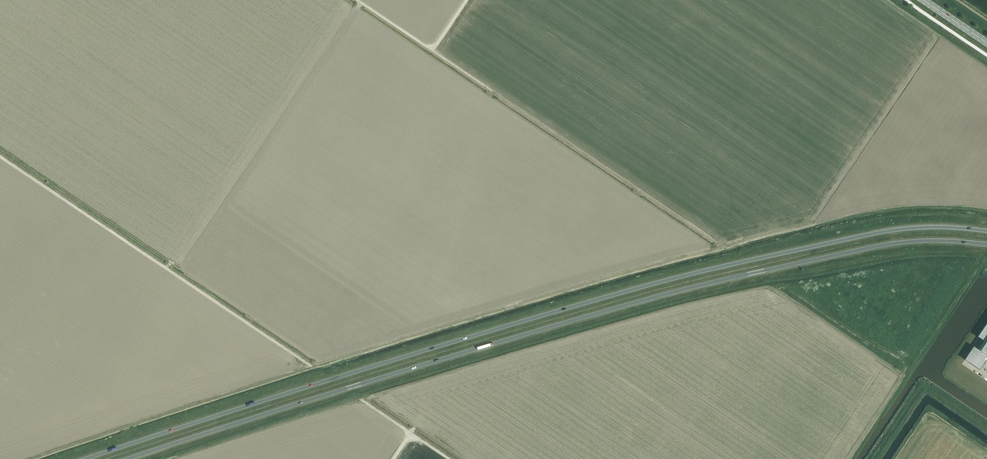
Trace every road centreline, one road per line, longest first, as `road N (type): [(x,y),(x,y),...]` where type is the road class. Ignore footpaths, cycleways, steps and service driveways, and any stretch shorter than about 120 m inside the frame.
road 1 (trunk): [(986,231),(890,230),(685,275),(85,458)]
road 2 (trunk): [(126,458),(667,294),(890,243),(986,244)]
road 3 (track): [(309,365),(0,154)]

